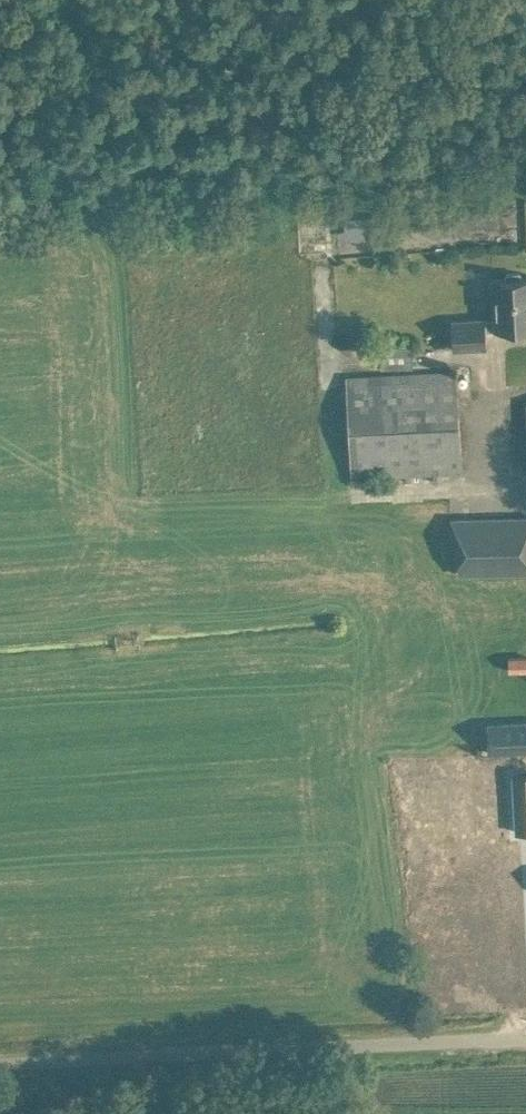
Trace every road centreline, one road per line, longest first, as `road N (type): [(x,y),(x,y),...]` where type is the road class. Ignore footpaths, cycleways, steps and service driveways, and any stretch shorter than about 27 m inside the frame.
road 1 (unclassified): [(525,1035),(0,1062)]

